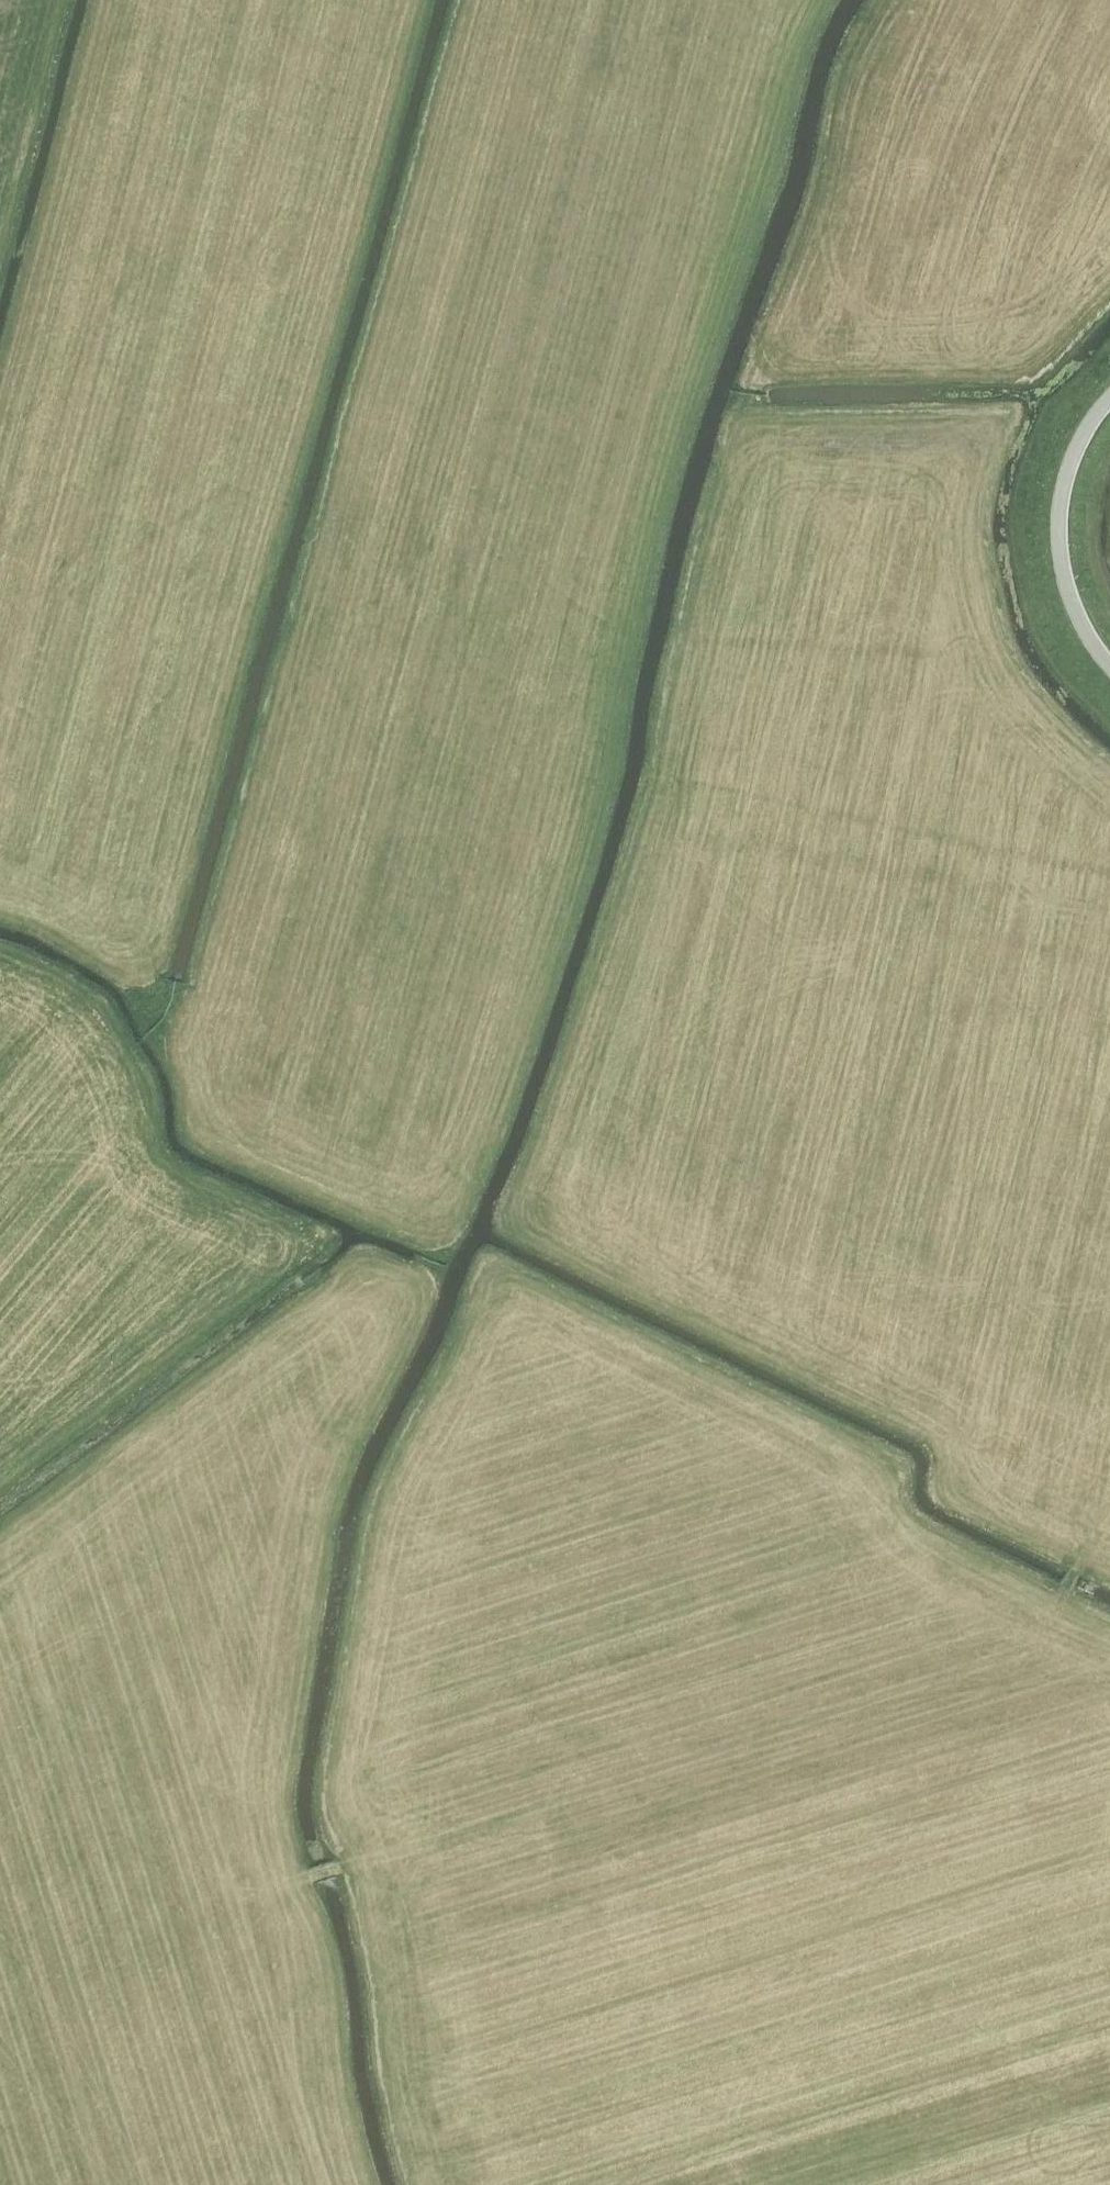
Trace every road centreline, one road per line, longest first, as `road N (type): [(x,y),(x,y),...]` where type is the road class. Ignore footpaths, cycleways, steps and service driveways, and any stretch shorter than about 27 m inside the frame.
road 1 (unclassified): [(1109,667),(1077,614),(1058,525),(1073,456),(1109,397)]

